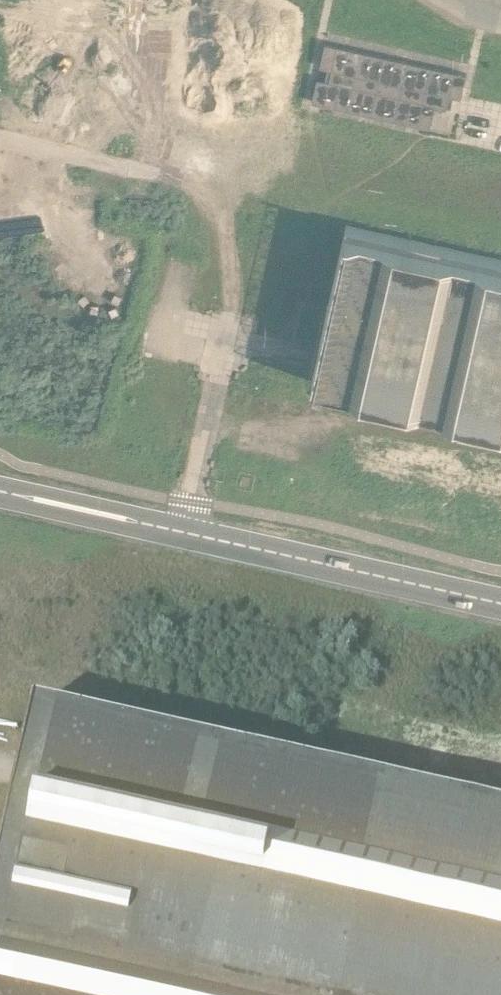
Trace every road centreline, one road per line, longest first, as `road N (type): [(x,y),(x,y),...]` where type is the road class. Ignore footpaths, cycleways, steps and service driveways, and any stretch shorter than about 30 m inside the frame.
road 1 (unclassified): [(500,599),(0,486)]

